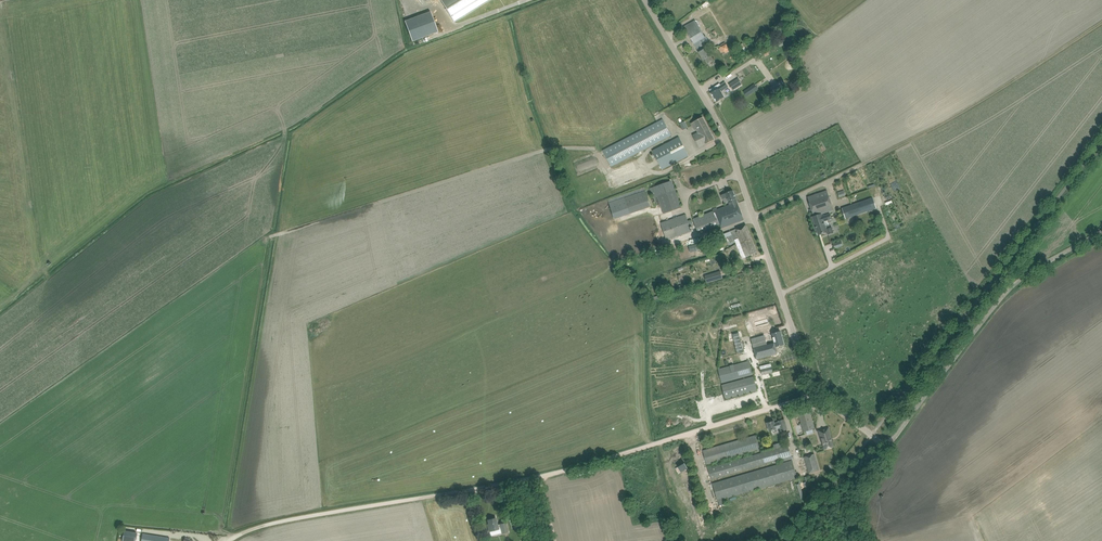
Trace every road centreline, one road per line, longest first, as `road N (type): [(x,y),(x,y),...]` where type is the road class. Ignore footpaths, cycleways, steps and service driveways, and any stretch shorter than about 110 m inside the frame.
road 1 (track): [(229,540),(281,521),(573,468),(818,393)]
road 2 (unclassified): [(887,446),(814,386),(719,124),(645,0)]
road 3 (unclassified): [(887,446),(1012,286),(1101,232)]
road 4 (track): [(861,165),(1101,23)]

